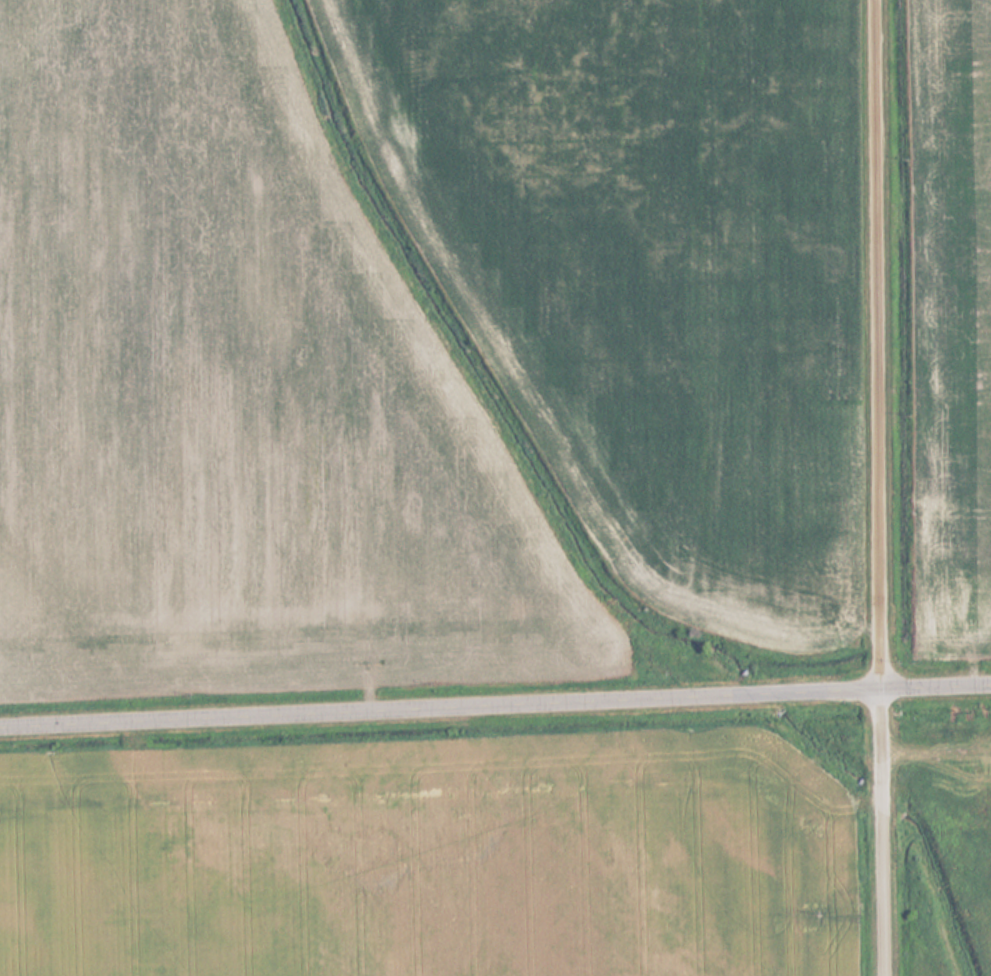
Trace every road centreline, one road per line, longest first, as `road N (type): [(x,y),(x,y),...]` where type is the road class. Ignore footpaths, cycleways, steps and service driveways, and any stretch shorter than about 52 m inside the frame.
road 1 (secondary): [(0,727),(990,683)]
road 2 (residential): [(888,975),(881,0)]

